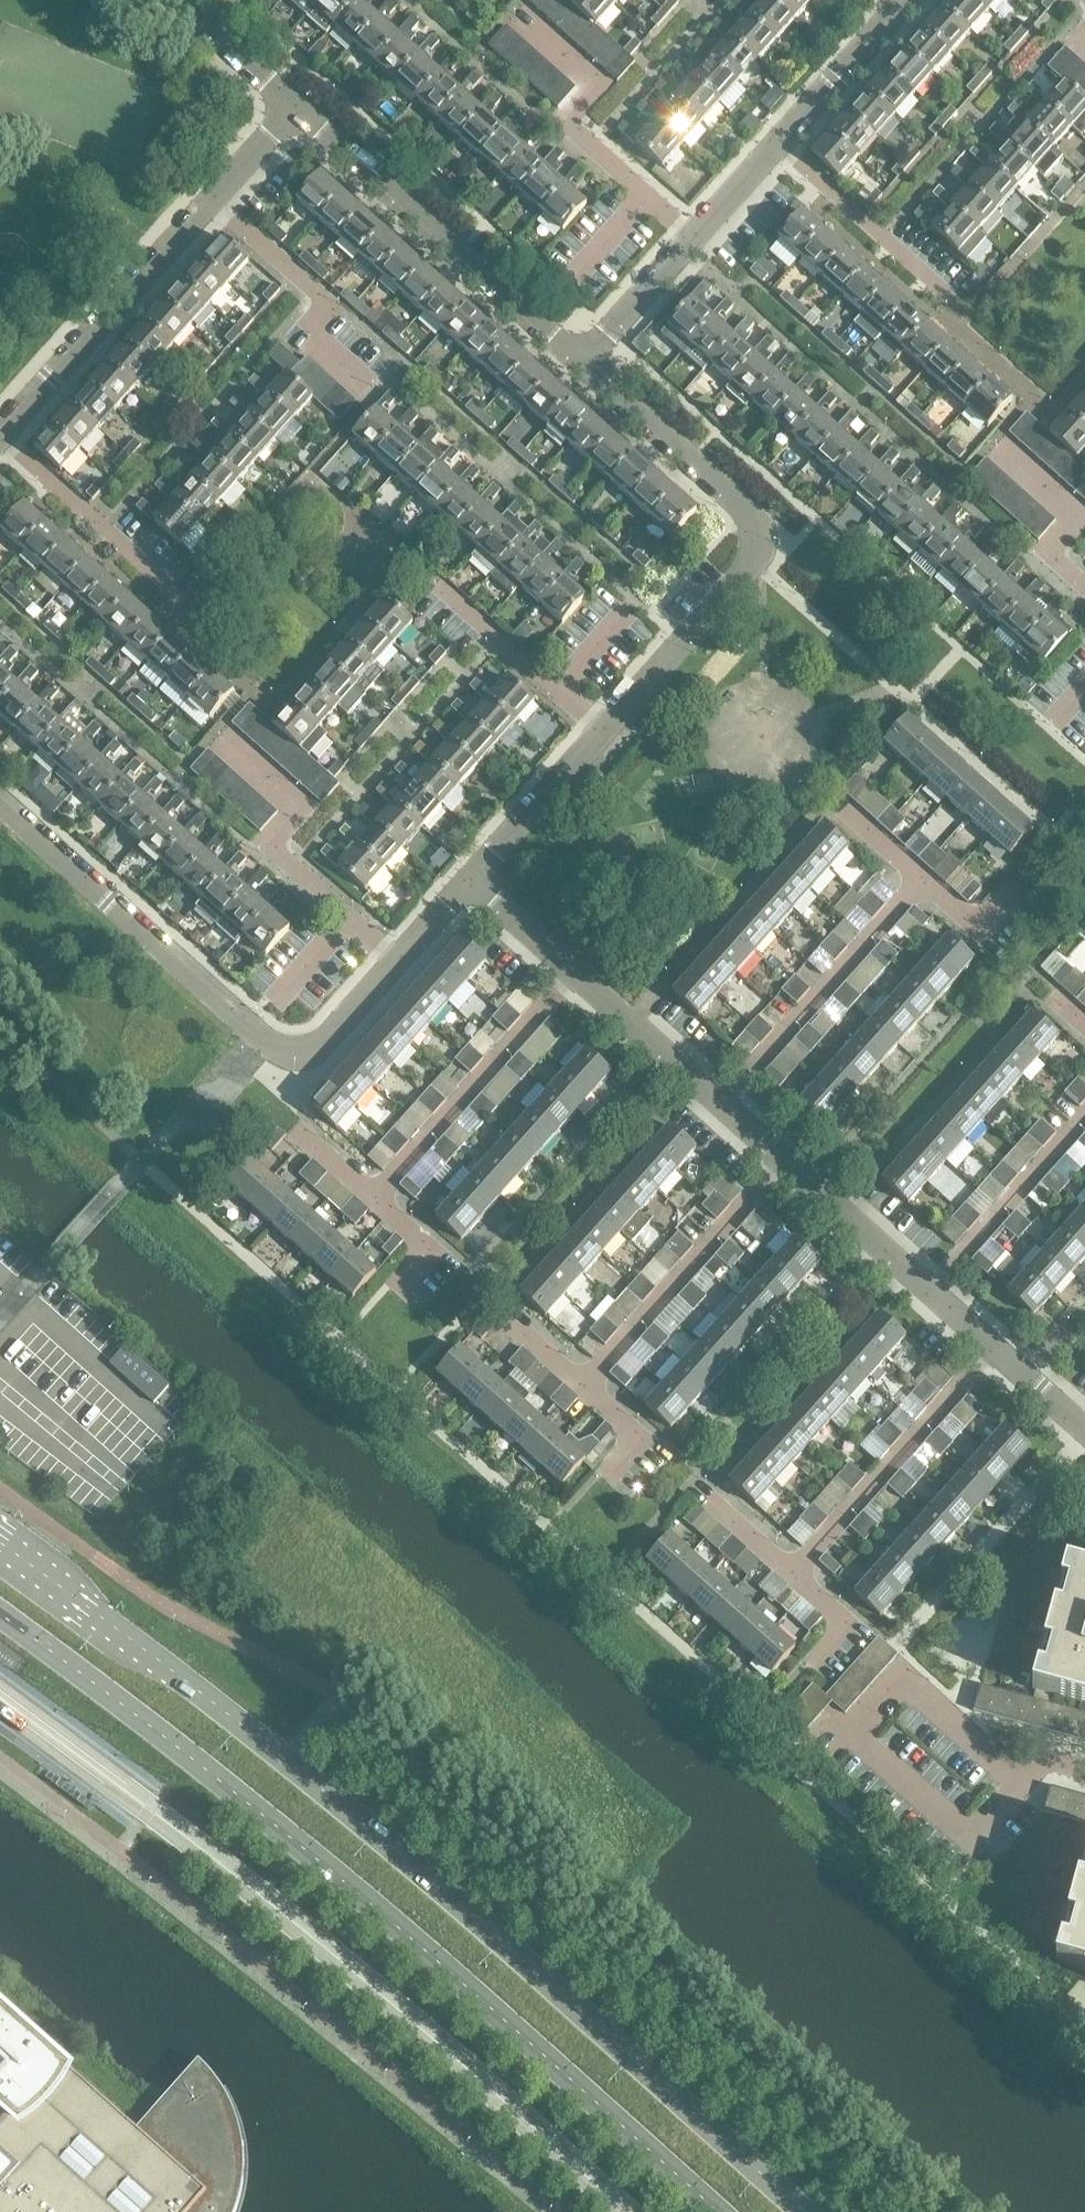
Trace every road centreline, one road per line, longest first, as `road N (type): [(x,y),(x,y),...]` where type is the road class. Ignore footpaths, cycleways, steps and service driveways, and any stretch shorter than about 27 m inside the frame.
road 1 (secondary): [(800,2211),(367,1825),(0,1541)]
road 2 (secondary): [(0,1617),(390,1925),(717,2211)]
road 3 (residential): [(1084,1428),(470,881)]
road 4 (residential): [(586,368),(744,508),(755,536),(751,563),(470,881)]
road 5 (residential): [(470,881),(331,1040),(305,1056),(276,1053),(0,801)]
road 6 (residential): [(3,436),(293,107)]
road 7 (residential): [(293,107),(586,368)]
road 8 (residential): [(586,368),(783,144)]
road 9 (residential): [(175,592),(3,436)]
road 10 (residential): [(951,297),(783,144)]
road 11 (residential): [(783,144),(909,0)]
road 12 (residential): [(180,0),(293,107)]

